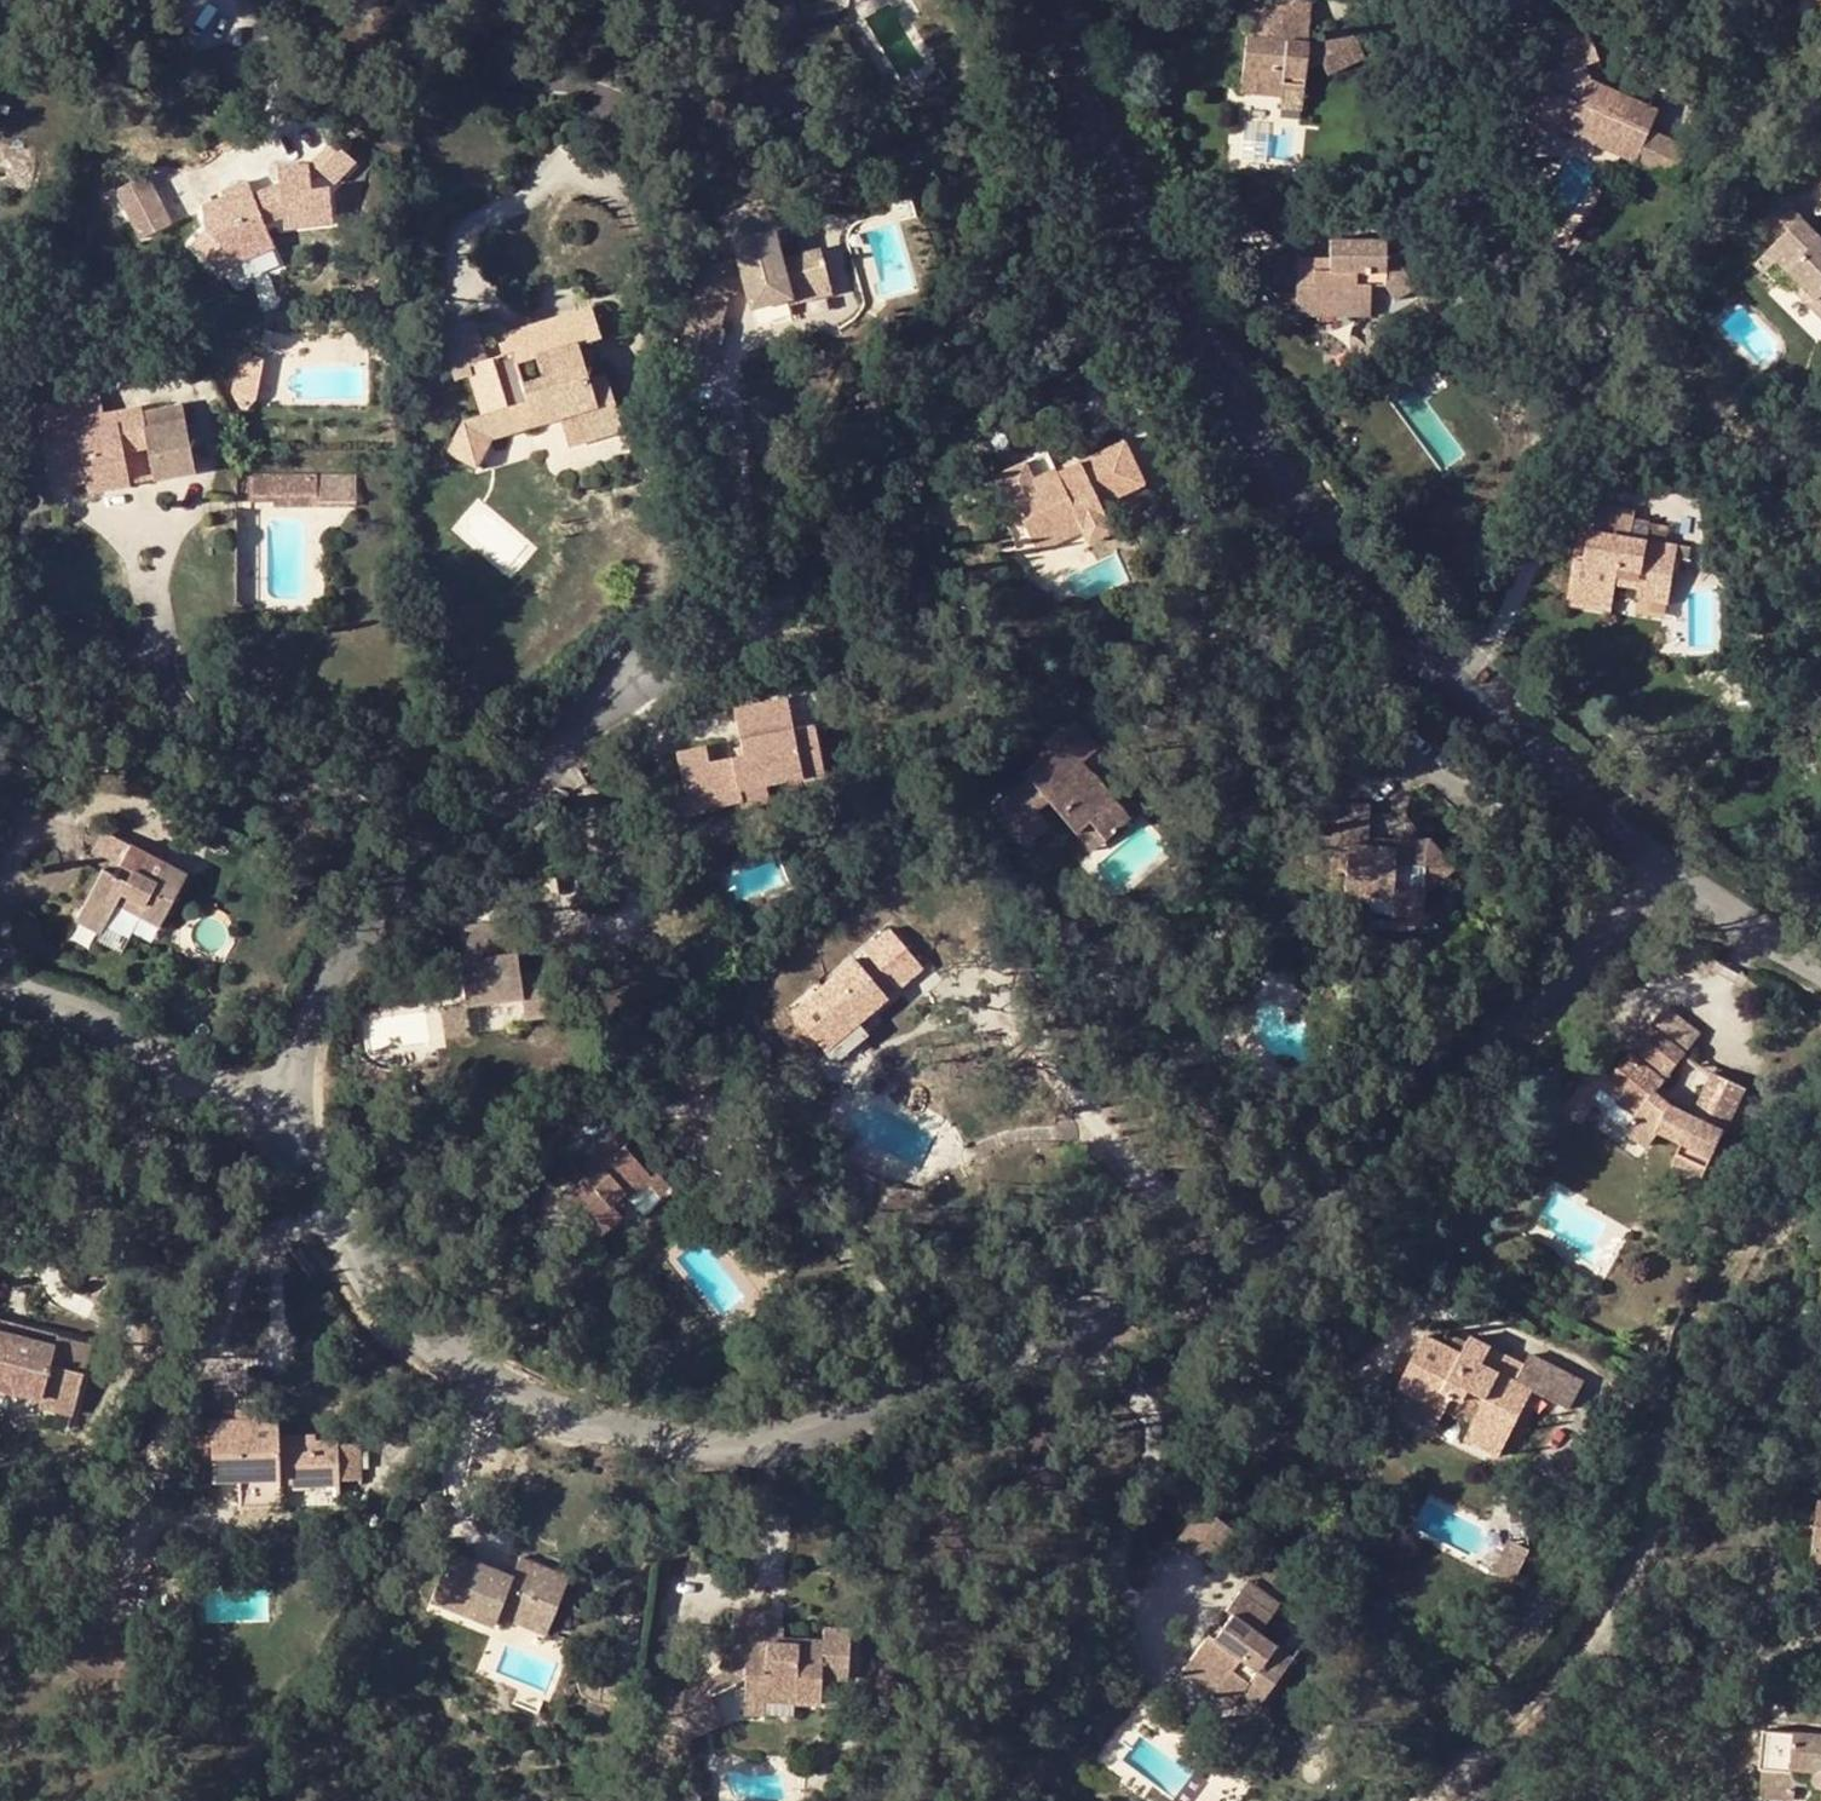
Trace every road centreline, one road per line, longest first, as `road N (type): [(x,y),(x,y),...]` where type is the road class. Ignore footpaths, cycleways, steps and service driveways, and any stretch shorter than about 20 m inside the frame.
road 1 (residential): [(299,1107),(319,1188),(357,1266),(447,1366),(580,1417),(744,1435),(934,1387),(1159,1297),(1327,1181),(1531,1014),(1659,881)]
road 2 (residential): [(1044,0),(1070,96),(1228,405),(1367,628),(1659,881)]
road 3 (track): [(1820,1167),(1783,1202),(1705,1320),(1658,1510),(1624,1589),(1556,1687),(1427,1800)]
road 4 (residential): [(650,670),(345,946),(308,1026),(299,1107)]
road 5 (residential): [(0,997),(95,1022),(243,1101),(299,1107)]
road 6 (residential): [(1659,881),(1820,968)]

